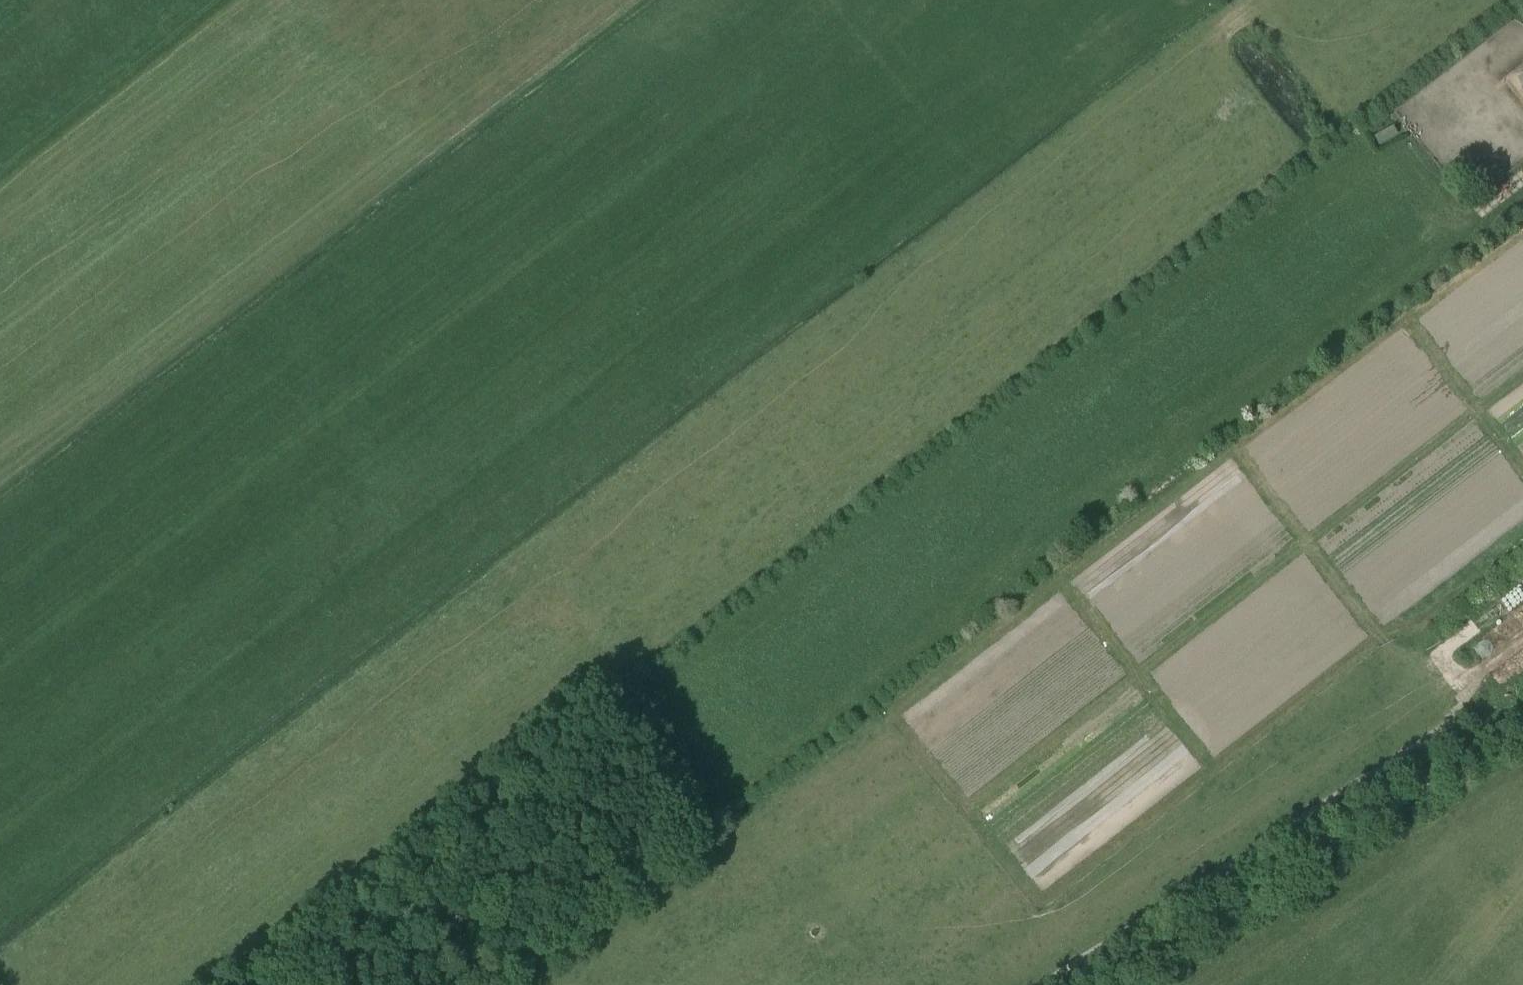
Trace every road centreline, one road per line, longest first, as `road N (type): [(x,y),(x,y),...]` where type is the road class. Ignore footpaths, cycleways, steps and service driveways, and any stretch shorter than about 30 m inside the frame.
road 1 (track): [(1045,984),(1435,734),(1468,680),(1522,639)]
road 2 (track): [(1522,718),(1104,984)]
road 3 (track): [(604,668),(741,833),(922,984)]

